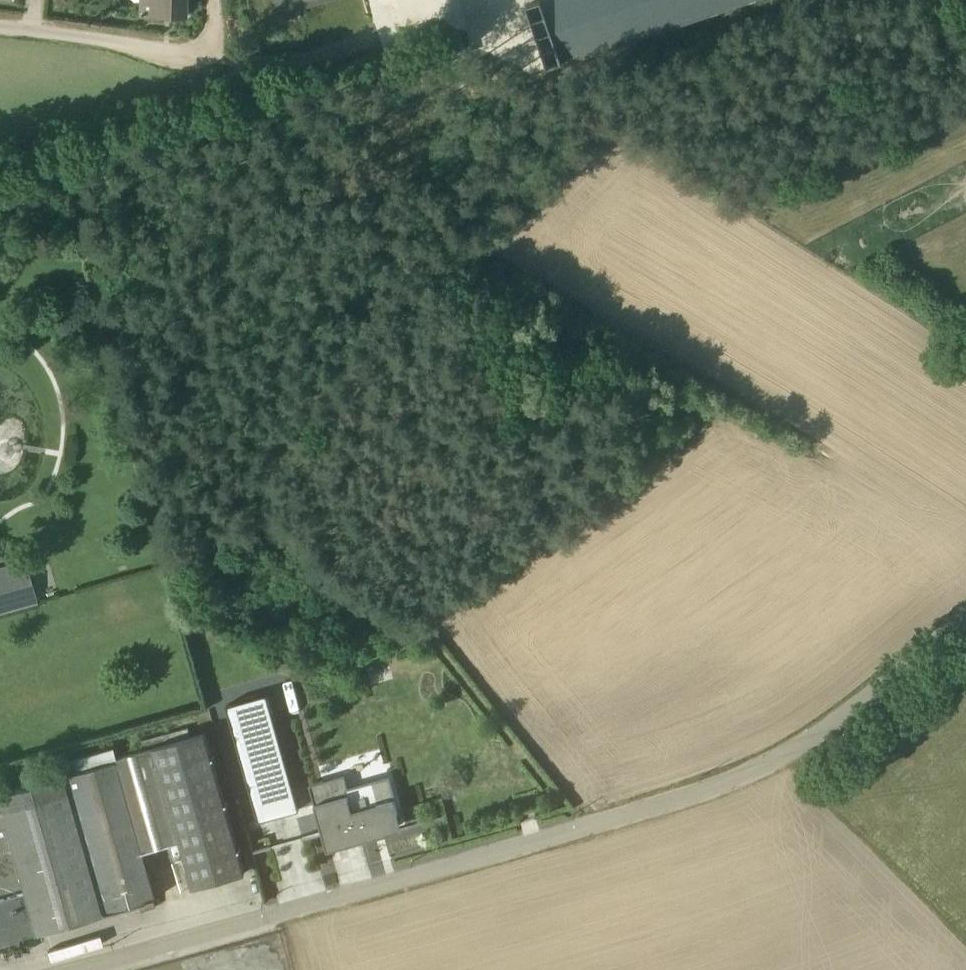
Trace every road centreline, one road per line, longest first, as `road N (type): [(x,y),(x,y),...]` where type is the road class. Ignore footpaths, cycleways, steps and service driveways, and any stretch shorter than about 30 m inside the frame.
road 1 (unclassified): [(78,969),(648,809),(757,768),(835,726),(965,620)]
road 2 (unclassified): [(0,26),(194,50)]

